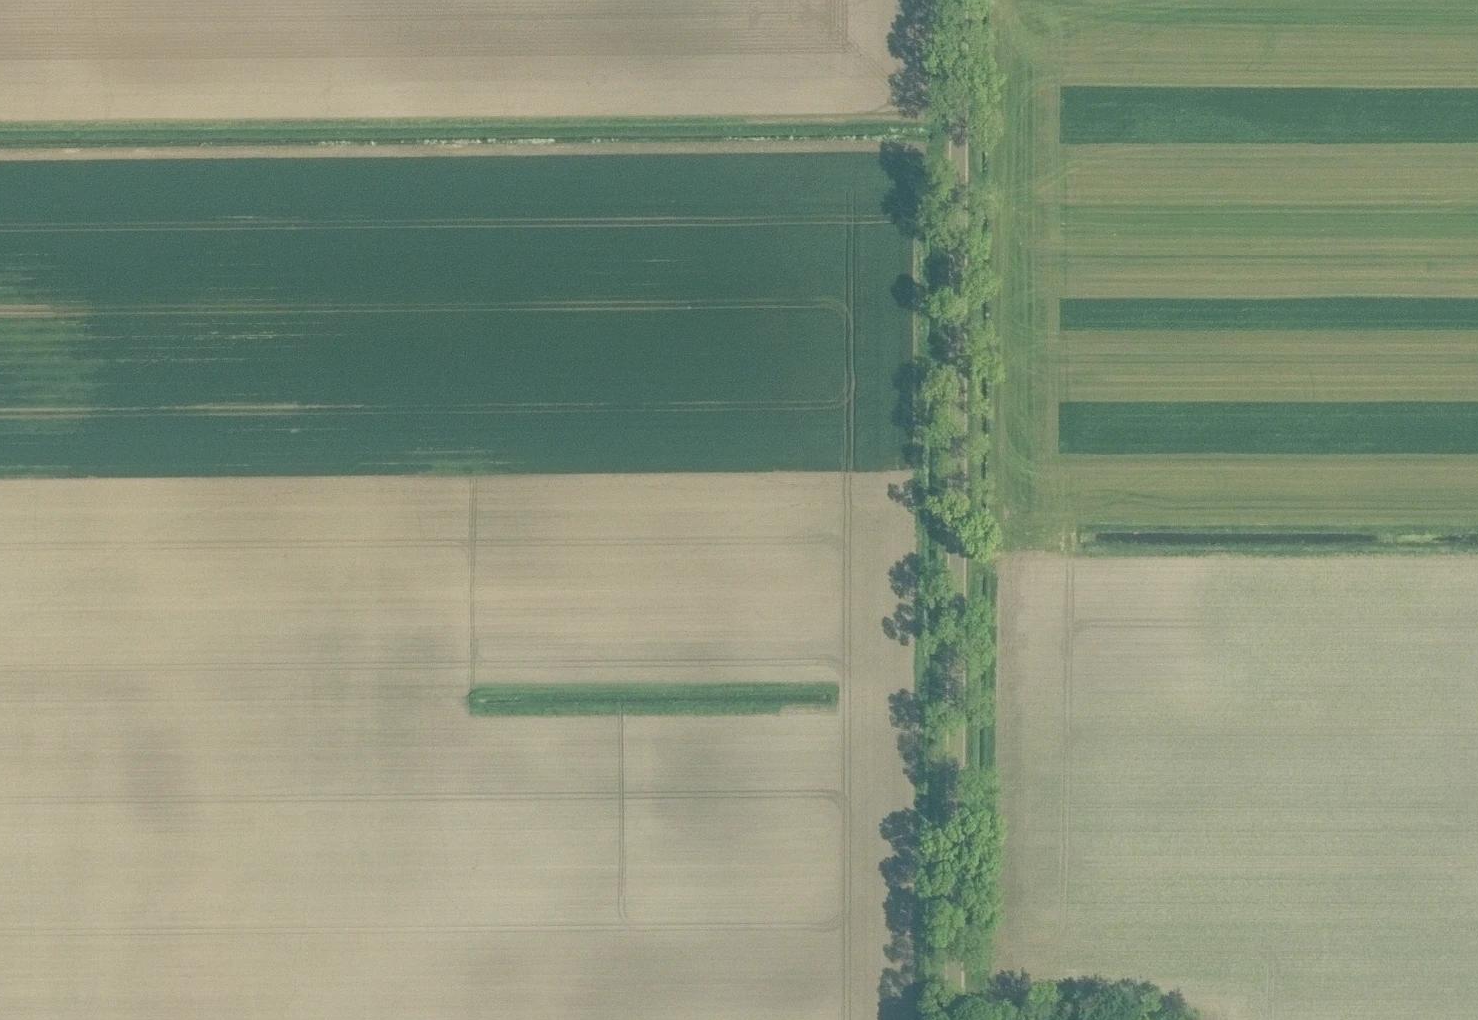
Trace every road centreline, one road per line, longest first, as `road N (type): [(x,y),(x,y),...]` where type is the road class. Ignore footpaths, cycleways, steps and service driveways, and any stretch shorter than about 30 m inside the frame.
road 1 (unclassified): [(958,1019),(966,0)]

